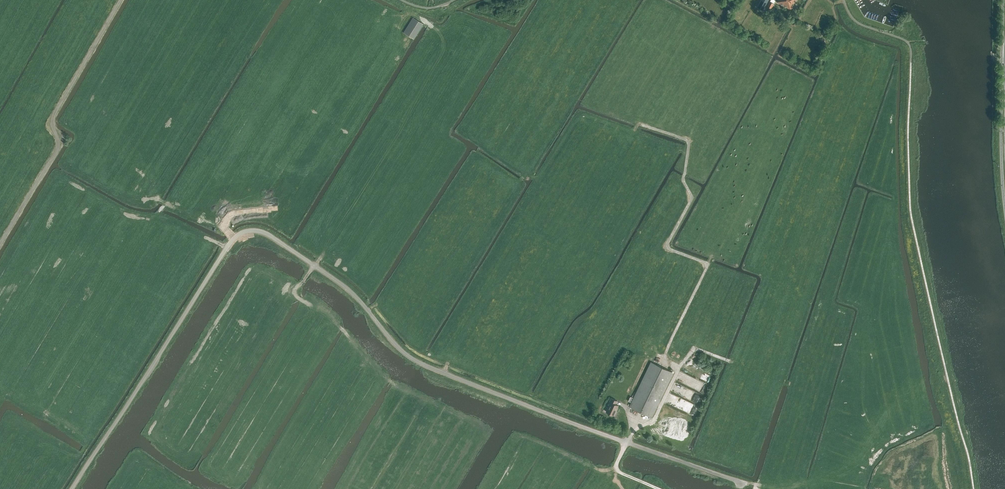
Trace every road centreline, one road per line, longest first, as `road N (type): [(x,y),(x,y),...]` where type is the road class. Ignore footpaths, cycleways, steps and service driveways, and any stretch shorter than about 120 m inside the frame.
road 1 (unclassified): [(72,488),(231,242),(256,230),(354,293),(419,362),(745,484)]
road 2 (track): [(0,246),(56,152),(54,116),(121,0)]

